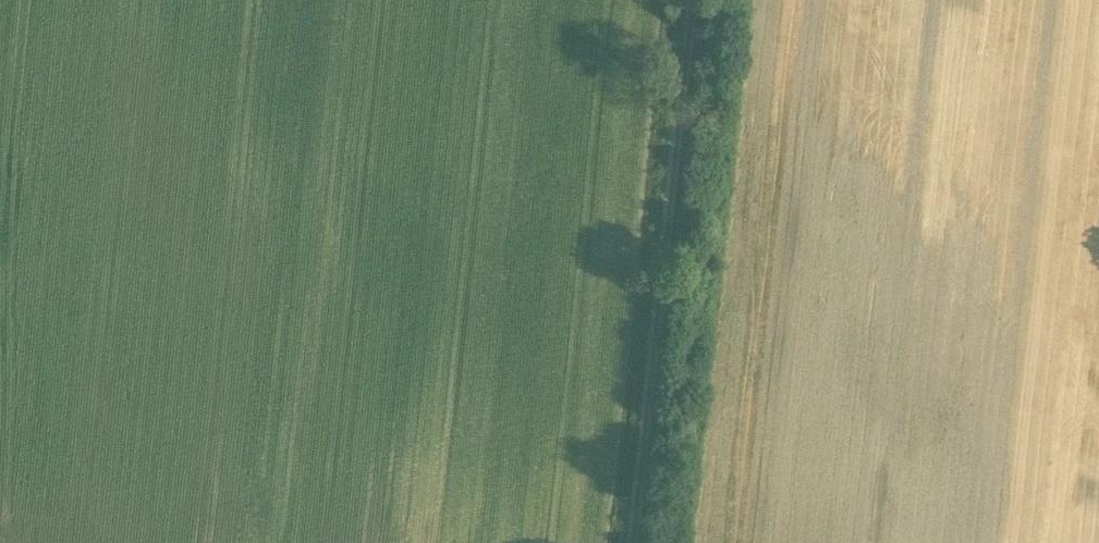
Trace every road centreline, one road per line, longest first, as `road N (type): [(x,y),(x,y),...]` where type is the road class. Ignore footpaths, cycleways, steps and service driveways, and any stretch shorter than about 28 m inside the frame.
road 1 (track): [(637,542),(693,0)]

